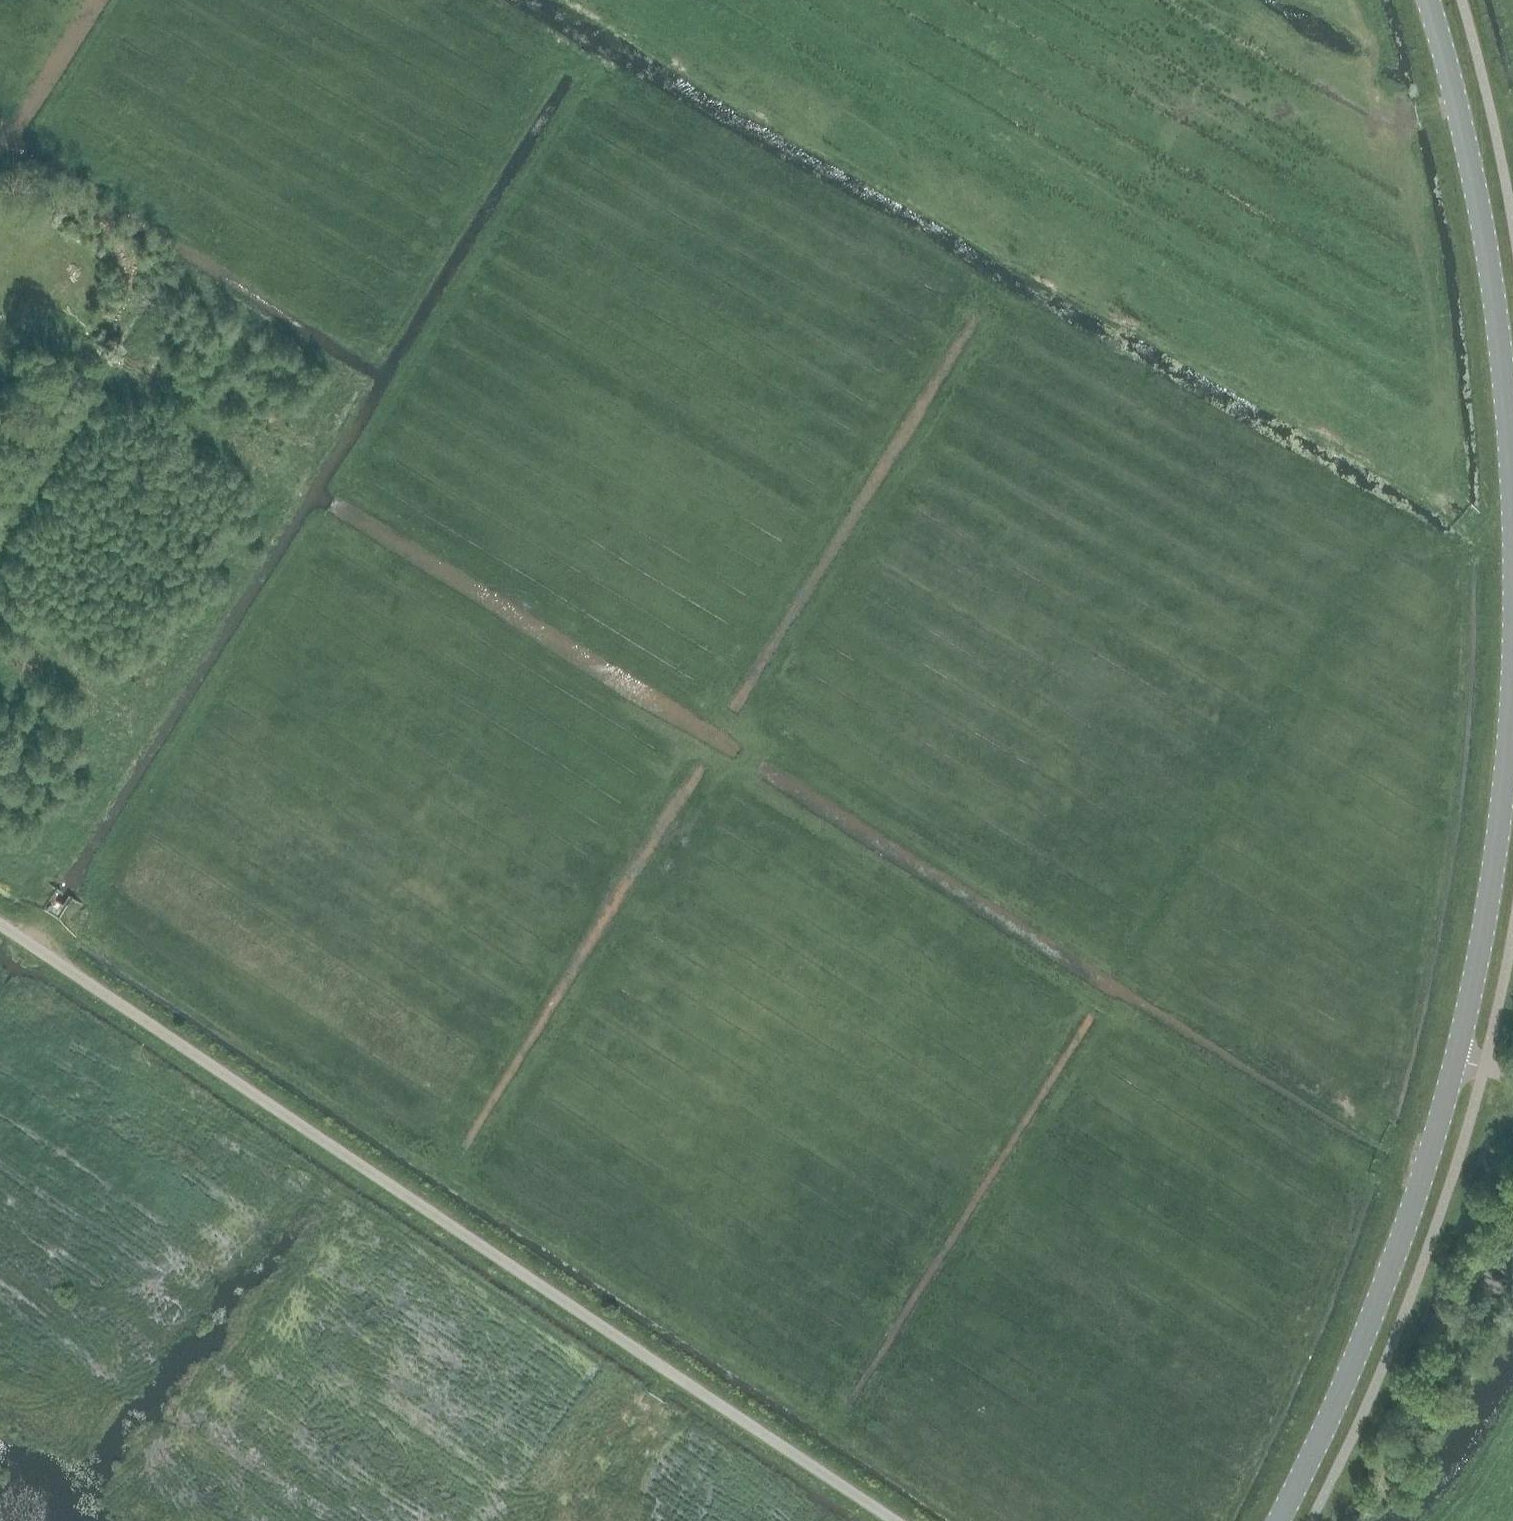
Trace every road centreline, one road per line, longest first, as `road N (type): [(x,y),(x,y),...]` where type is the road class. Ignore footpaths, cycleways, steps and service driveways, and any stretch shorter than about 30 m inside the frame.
road 1 (tertiary): [(1283,1520),(1323,1449),(1424,1186),(1462,1047),(1506,742),(1512,572),(1498,323),(1429,0)]
road 2 (unclassified): [(898,1520),(0,924)]

